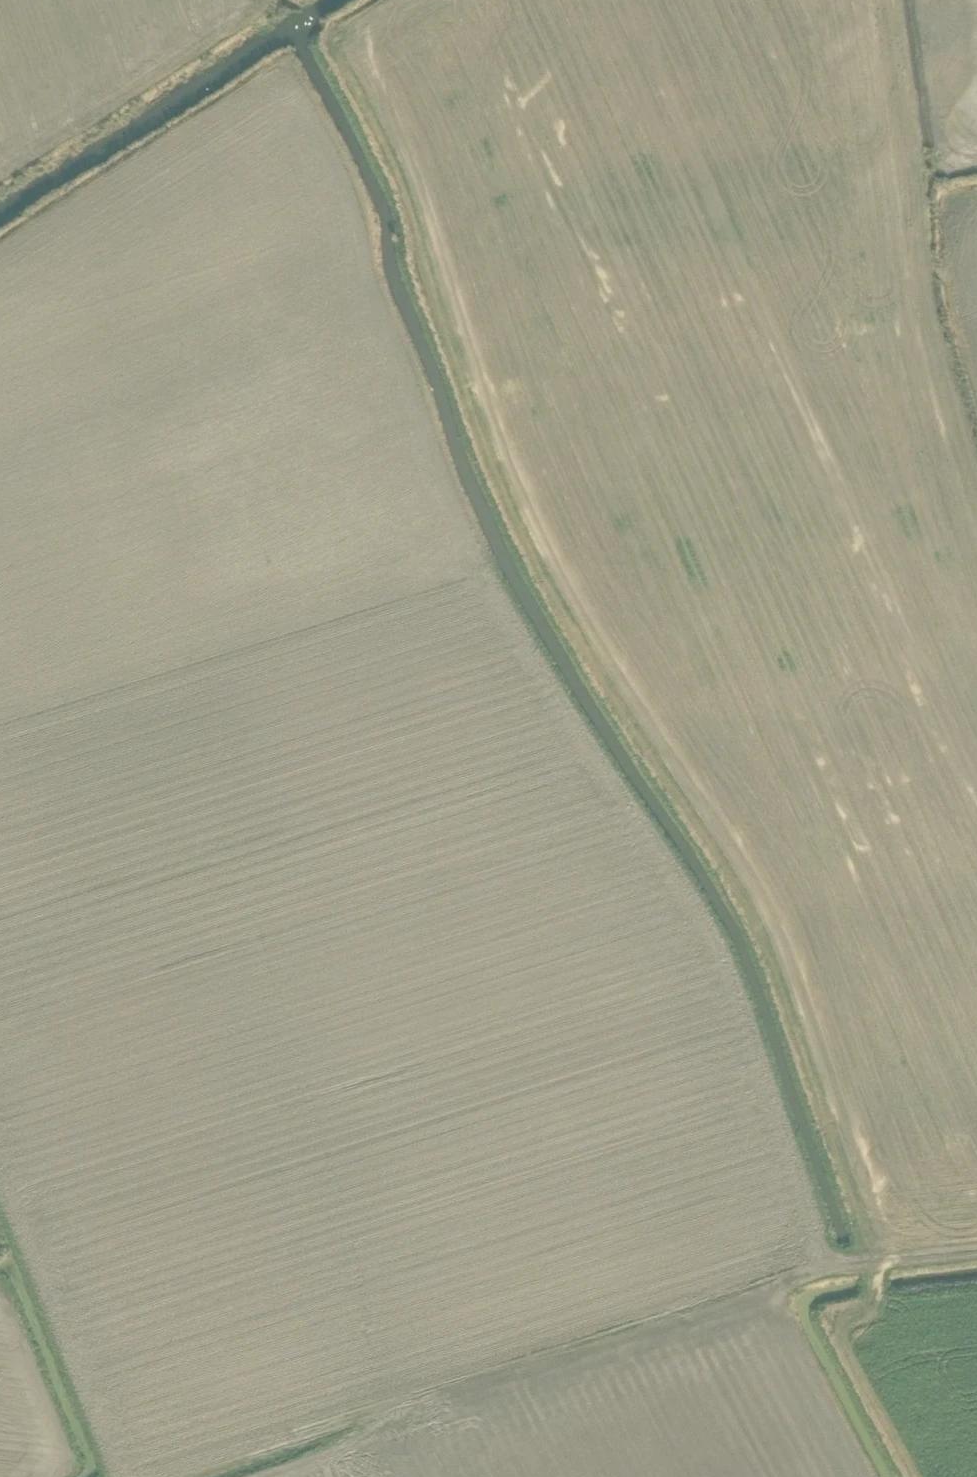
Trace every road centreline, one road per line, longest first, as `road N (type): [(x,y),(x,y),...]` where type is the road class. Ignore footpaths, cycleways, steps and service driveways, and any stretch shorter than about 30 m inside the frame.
road 1 (track): [(976,1254),(823,1270)]

